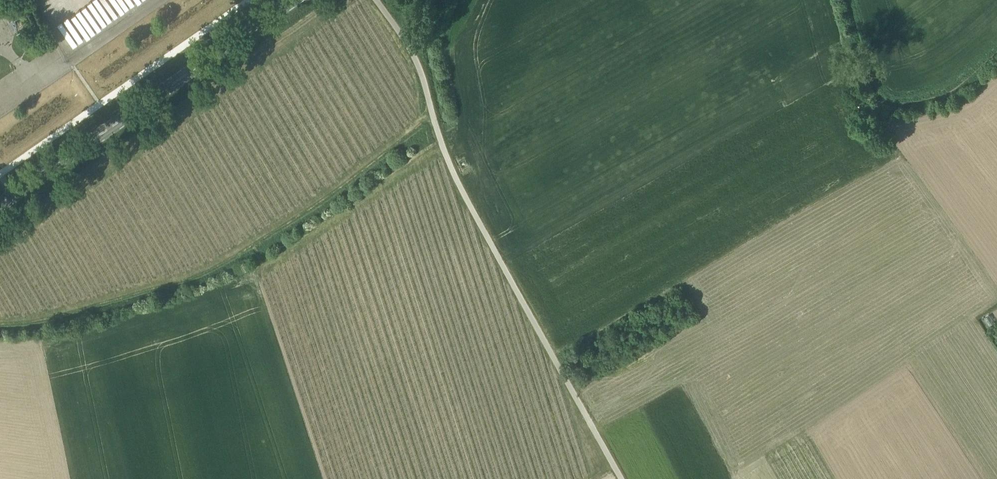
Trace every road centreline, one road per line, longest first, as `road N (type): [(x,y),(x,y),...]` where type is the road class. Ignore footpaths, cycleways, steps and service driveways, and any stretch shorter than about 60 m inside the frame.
road 1 (unclassified): [(622,478),(449,164),(413,53),(377,0)]
road 2 (primary): [(0,205),(294,0)]
road 3 (unclassified): [(0,106),(158,0)]

